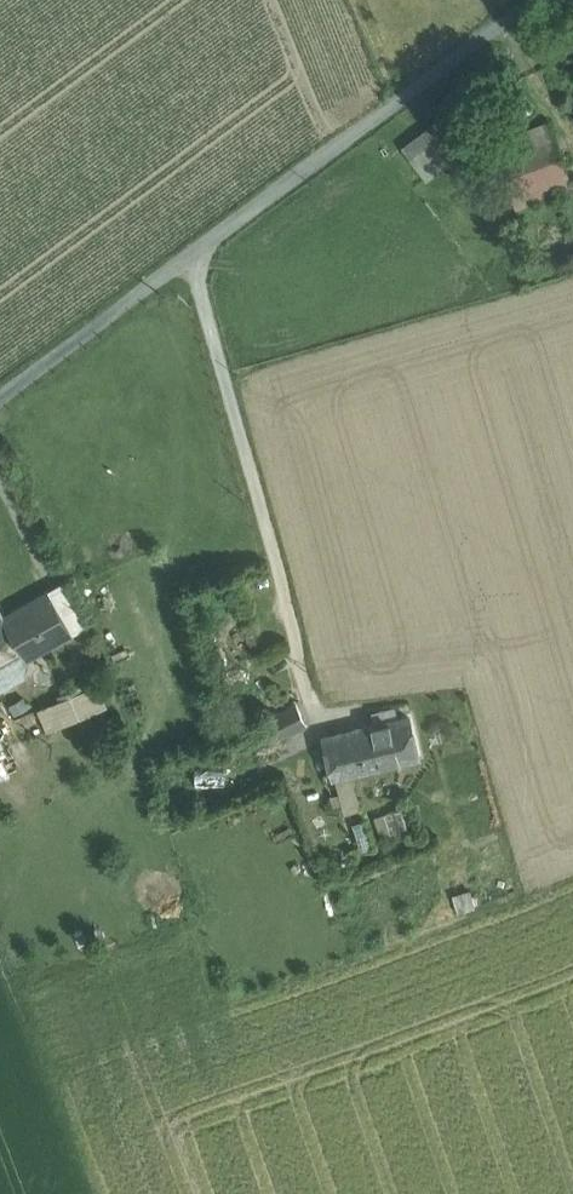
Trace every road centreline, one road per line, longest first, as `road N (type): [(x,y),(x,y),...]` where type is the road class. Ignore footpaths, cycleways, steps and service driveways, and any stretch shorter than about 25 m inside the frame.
road 1 (residential): [(531,0),(0,396)]
road 2 (track): [(192,257),(313,715)]

